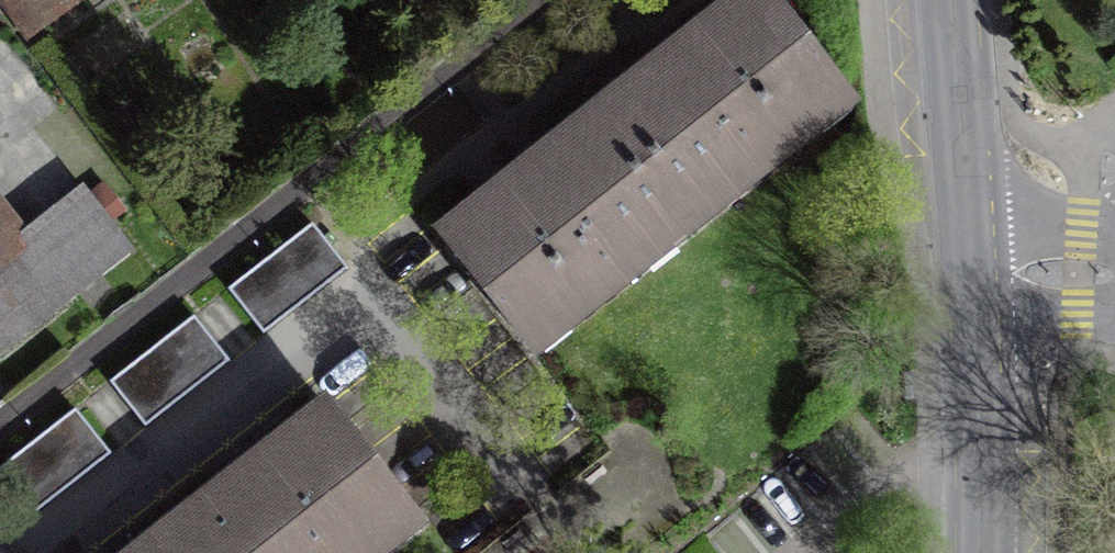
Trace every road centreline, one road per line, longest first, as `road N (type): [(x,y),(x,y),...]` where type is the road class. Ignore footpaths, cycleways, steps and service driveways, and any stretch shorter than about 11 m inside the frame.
road 1 (tertiary): [(981,271),(980,552)]
road 2 (tertiary): [(953,0),(981,271)]
road 3 (tertiary): [(1114,278),(981,271)]

